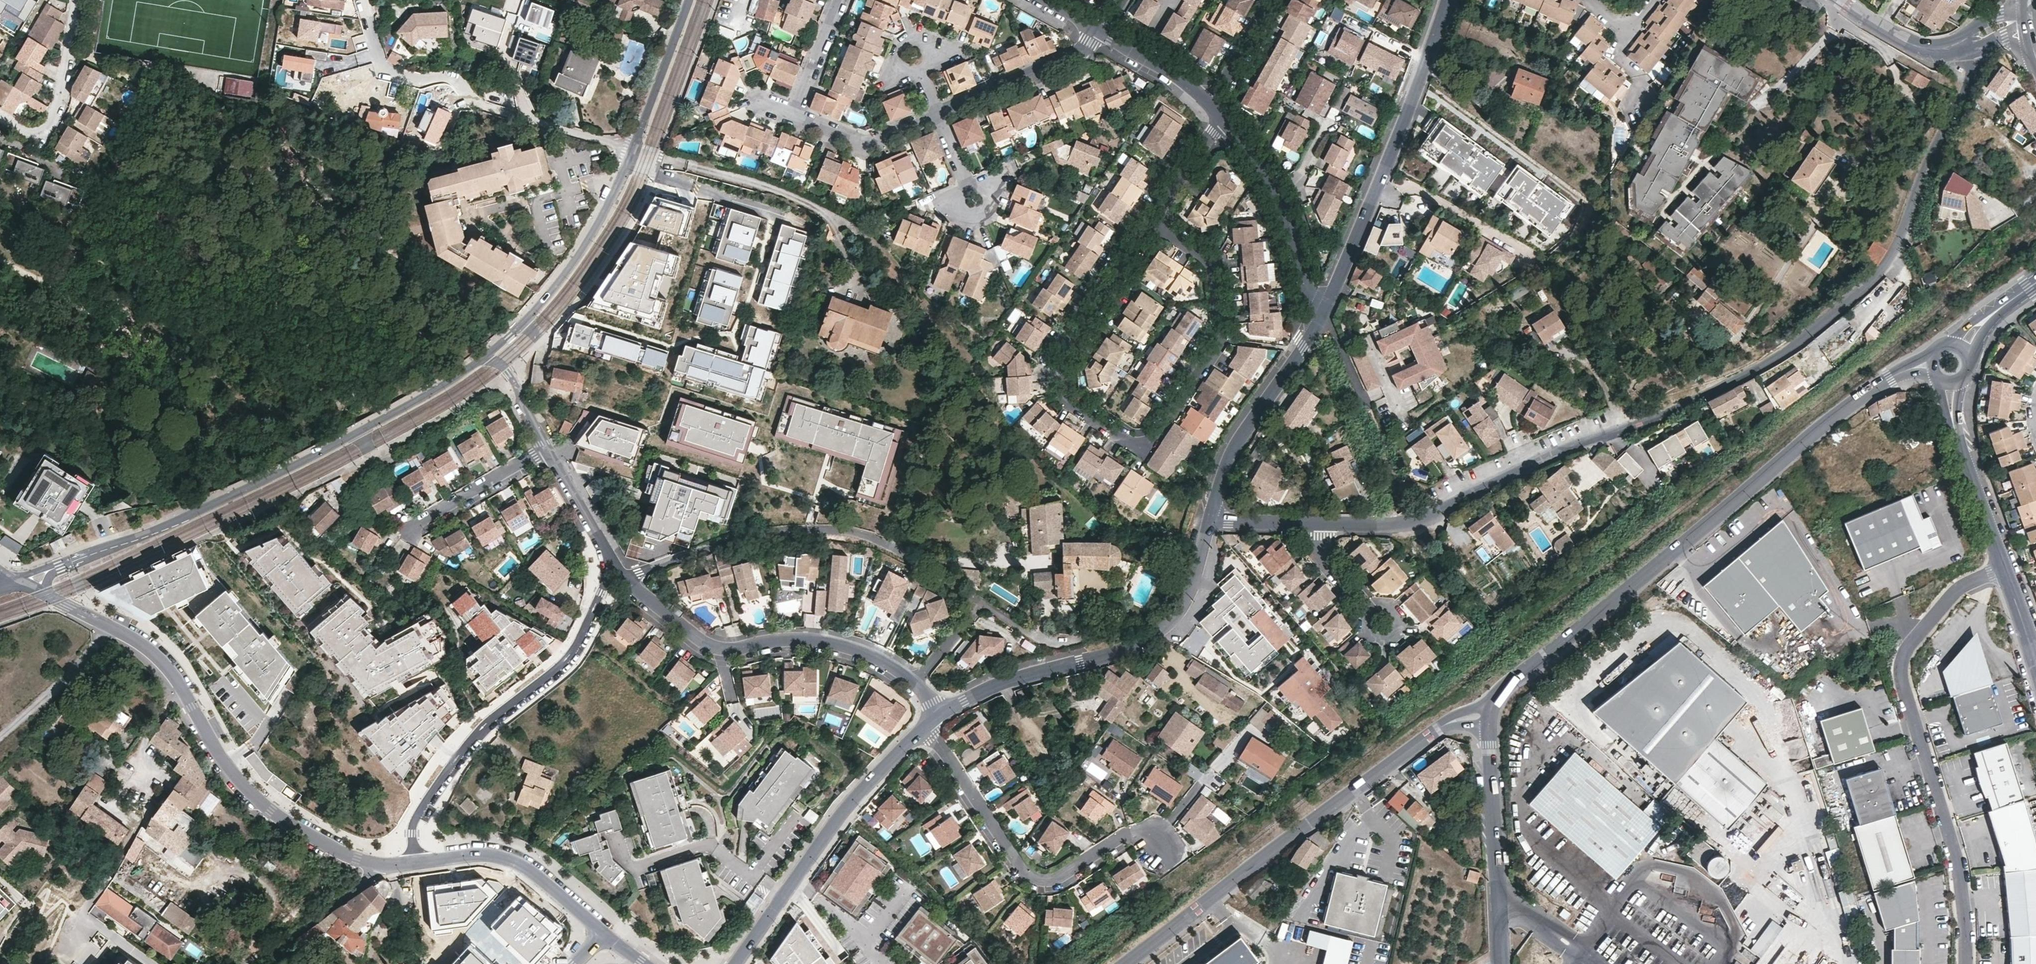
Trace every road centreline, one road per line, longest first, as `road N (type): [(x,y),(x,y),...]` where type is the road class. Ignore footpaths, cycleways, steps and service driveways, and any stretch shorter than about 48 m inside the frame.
road 1 (residential): [(1317,523),(1411,523),(1781,357),(1890,258),(1975,69),(1971,40)]
road 2 (residential): [(1498,707),(1533,666),(1871,388),(1933,366)]
road 3 (residential): [(484,359),(360,431),(145,537),(60,565)]
road 4 (residential): [(1121,963),(1445,725),(1498,707)]
road 5 (residential): [(2004,569),(1960,587),(1911,640),(1901,666),(1954,854),(1965,963)]
road 6 (residential): [(46,593),(158,664),(237,798),(339,861),(372,869)]
road 7 (residential): [(620,579),(704,548),(821,532),(884,545),(980,602)]
road 8 (residential): [(938,715),(1000,682),(1155,635),(1187,605),(1212,519)]
road 9 (residential): [(420,862),(415,827),(469,738),(577,646),(594,623),(602,573)]
road 10 (residential): [(633,152),(479,102),(452,76),(391,75),(381,67),(361,0)]
road 11 (residential): [(1321,316),(1447,0)]
road 12 (residential): [(620,579),(718,648),(821,640),(873,656),(913,682)]
road 13 (residential): [(1158,843),(1132,835),(1050,880),(1029,876),(926,727)]
road 14 (residential): [(735,963),(834,826),(926,727)]
road 15 (residential): [(1142,446),(1072,404),(1061,372),(1068,343),(1154,219)]
road 16 (residential): [(1142,446),(1219,330),(1213,263),(1154,219)]
road 17 (residential): [(633,152),(586,244),(536,310),(484,359)]
road 18 (residential): [(1504,963),(1491,741),(1498,707)]
road 19 (residential): [(1212,519),(1239,439),(1321,316)]
road 20 (residential): [(1223,119),(1276,196),(1305,290),(1321,316)]
road 21 (residential): [(420,862),(506,859),(544,881),(605,935)]
road 22 (residential): [(0,116),(32,134),(53,125),(78,0)]
road 23 (residential): [(937,112),(1073,56),(1099,30)]
road 24 (residential): [(690,0),(633,152)]
road 25 (residential): [(411,526),(547,449)]
road 26 (residential): [(792,114),(864,142),(937,112)]
road 27 (residential): [(372,869),(251,963)]
road 28 (residential): [(1955,431),(2004,569)]
road 29 (residential): [(547,449),(599,548),(602,573)]
road 30 (residential): [(1099,30),(1208,103)]
road 31 (residential): [(839,0),(792,114)]
road 32 (residential): [(1154,219),(1223,119)]
road 33 (residential): [(1272,0),(1208,103)]

